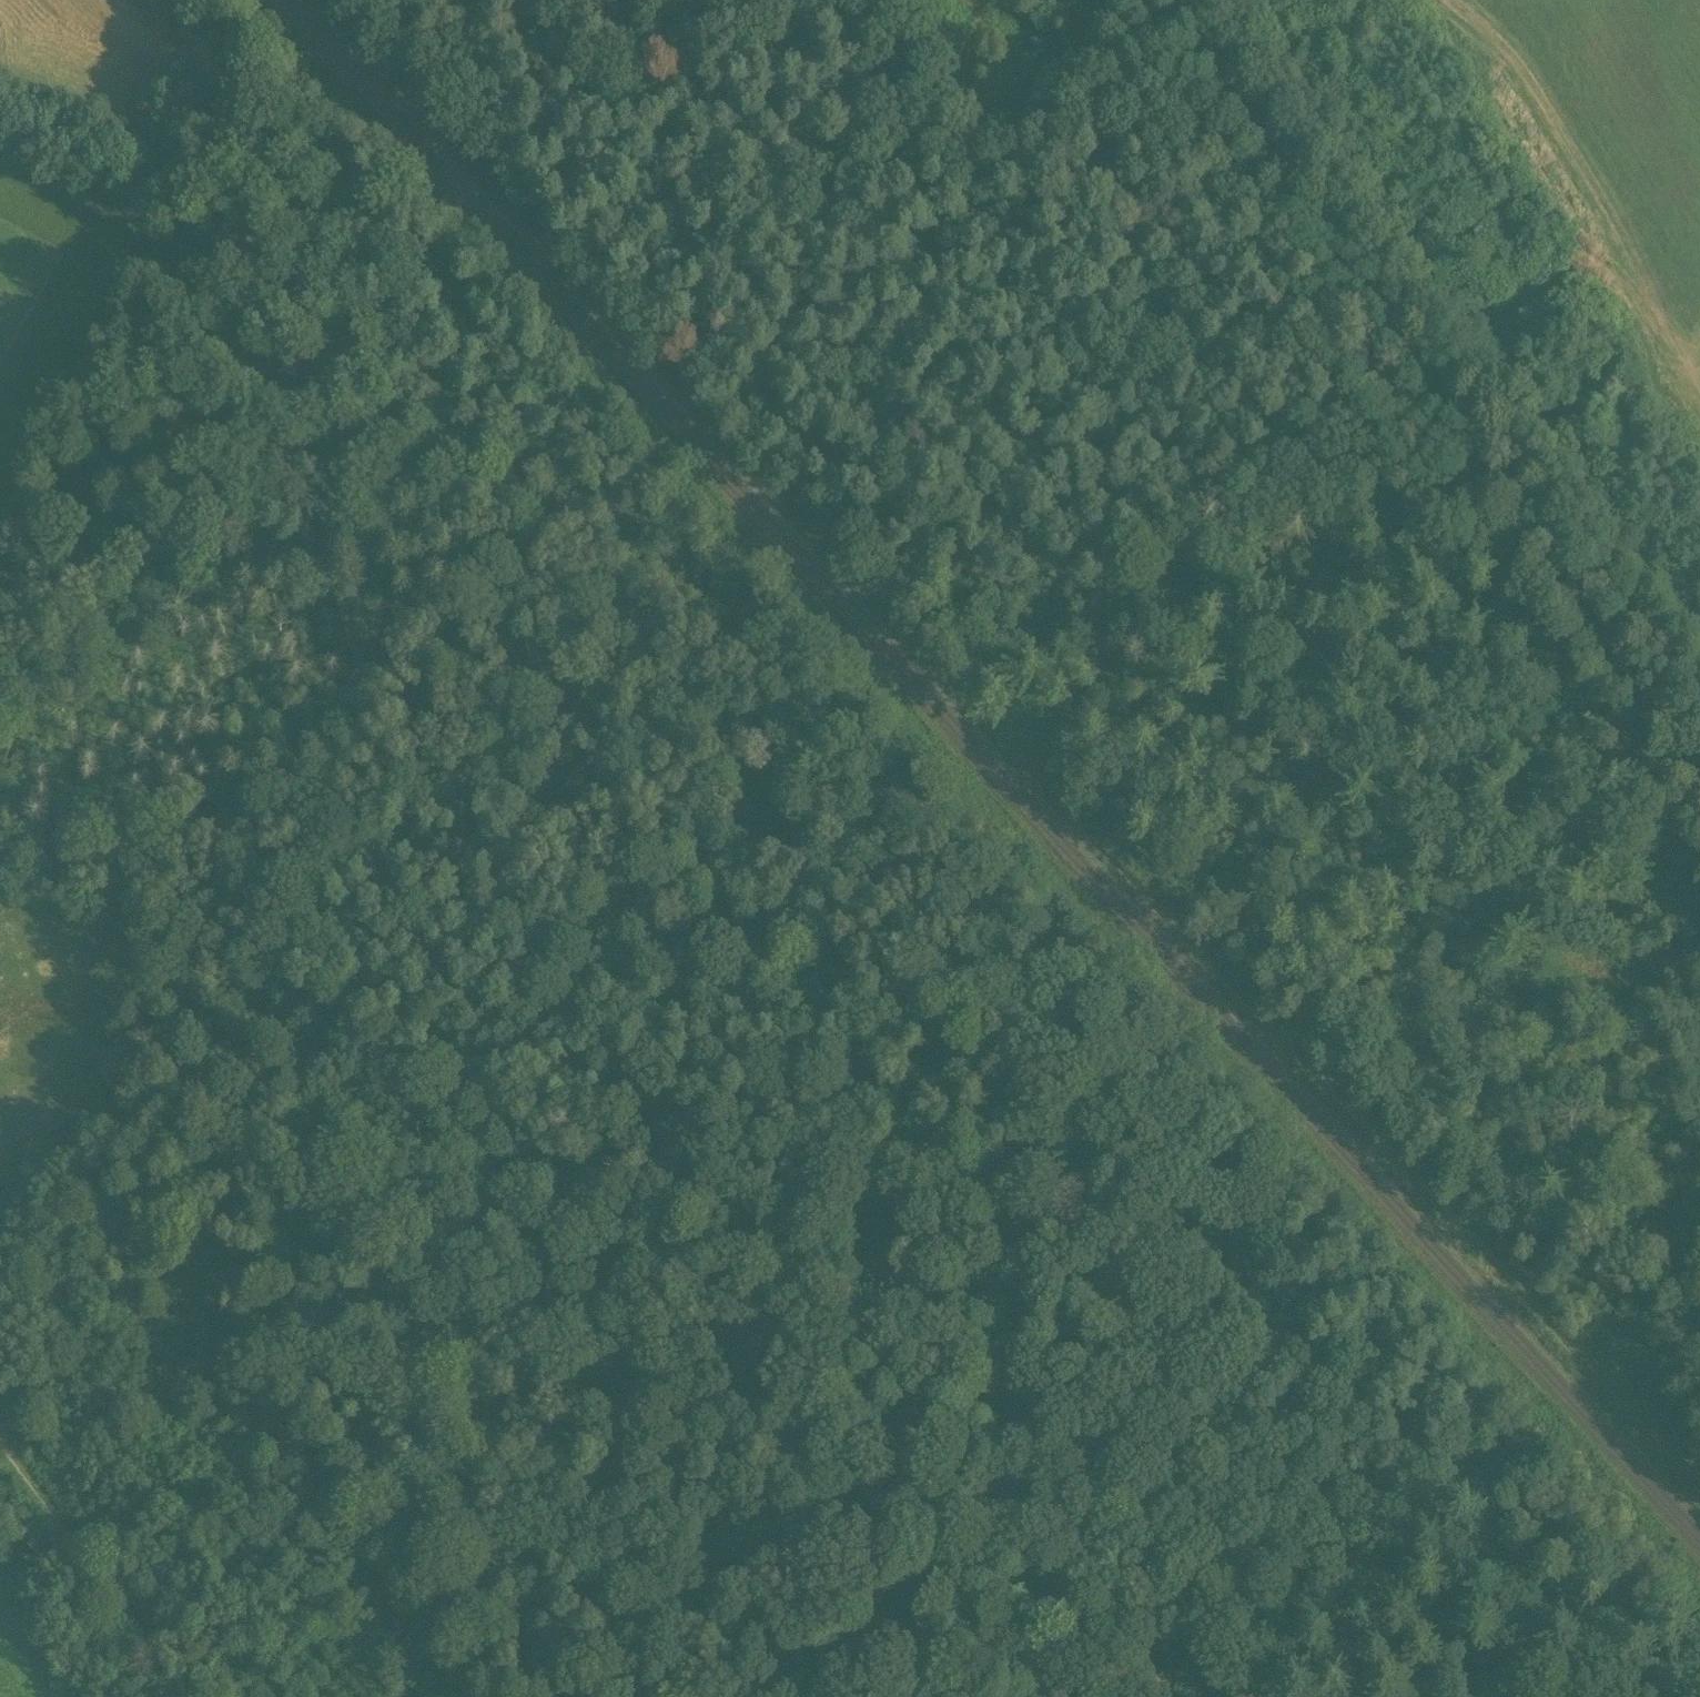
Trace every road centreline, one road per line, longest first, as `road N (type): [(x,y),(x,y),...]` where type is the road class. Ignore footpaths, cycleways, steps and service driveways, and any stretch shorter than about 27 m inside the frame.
road 1 (track): [(1163,0),(1699,765)]
road 2 (track): [(181,1696),(0,1463)]

